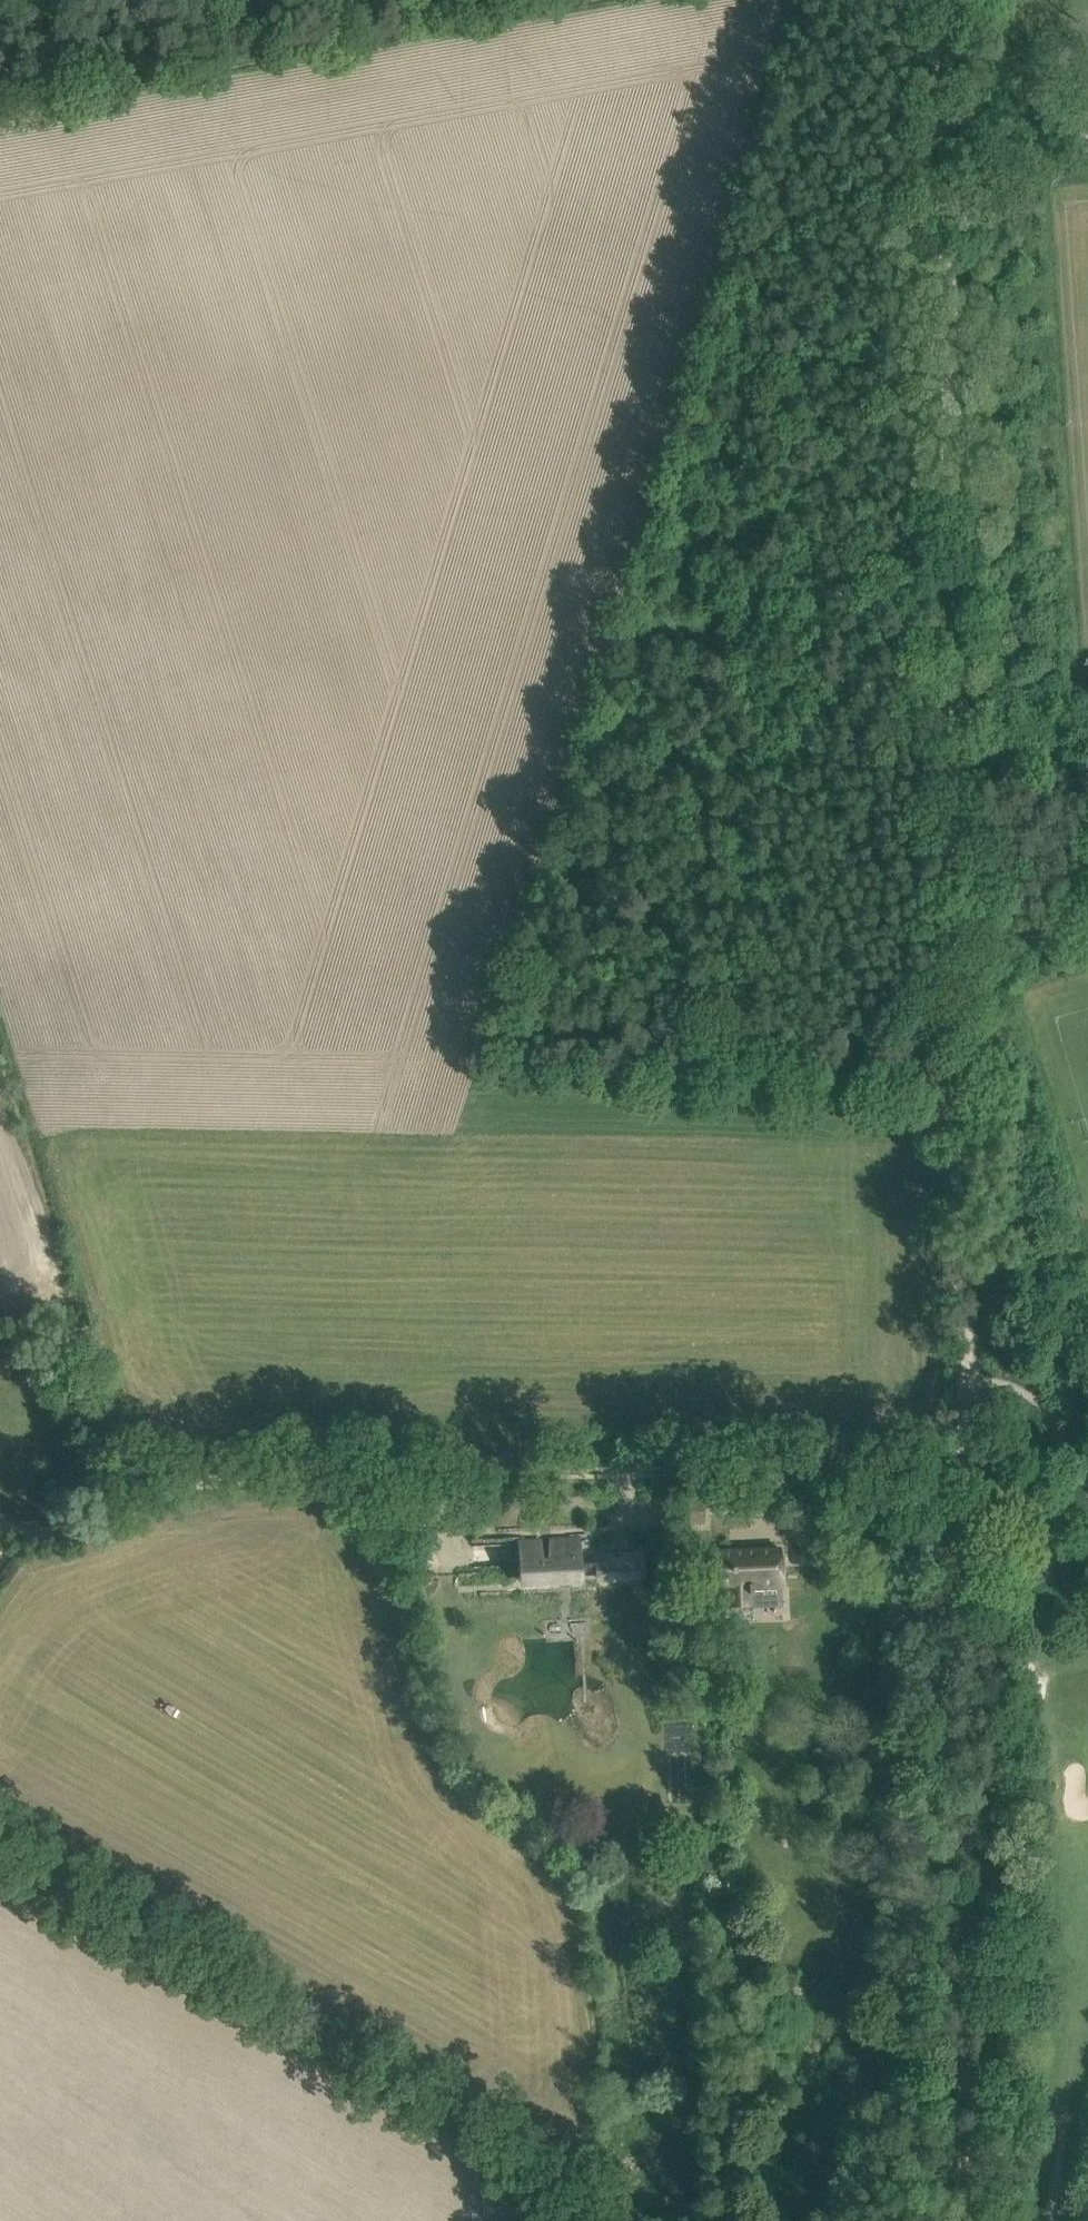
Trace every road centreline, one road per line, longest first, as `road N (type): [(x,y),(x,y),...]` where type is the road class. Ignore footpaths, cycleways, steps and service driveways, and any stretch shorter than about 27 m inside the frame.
road 1 (track): [(963,2220),(946,0)]
road 2 (track): [(957,1466),(350,1463)]

